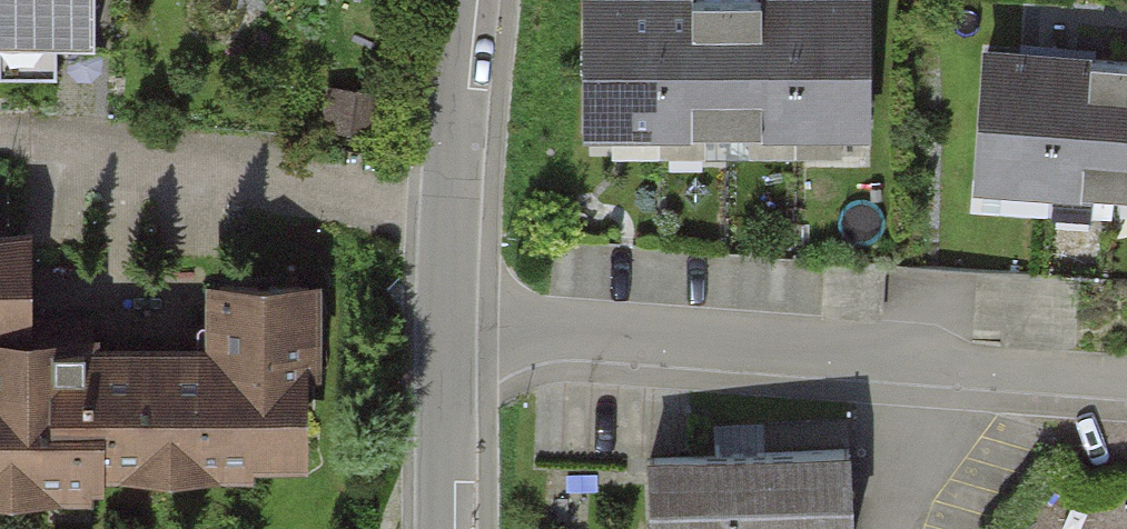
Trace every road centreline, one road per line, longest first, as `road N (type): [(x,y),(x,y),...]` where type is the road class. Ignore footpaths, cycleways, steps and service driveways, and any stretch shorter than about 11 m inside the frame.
road 1 (residential): [(449,327),(930,362)]
road 2 (residential): [(449,327),(471,0)]
road 3 (residential): [(448,528),(449,327)]
road 4 (residential): [(930,362),(1126,378)]
road 5 (residential): [(930,362),(880,528)]

